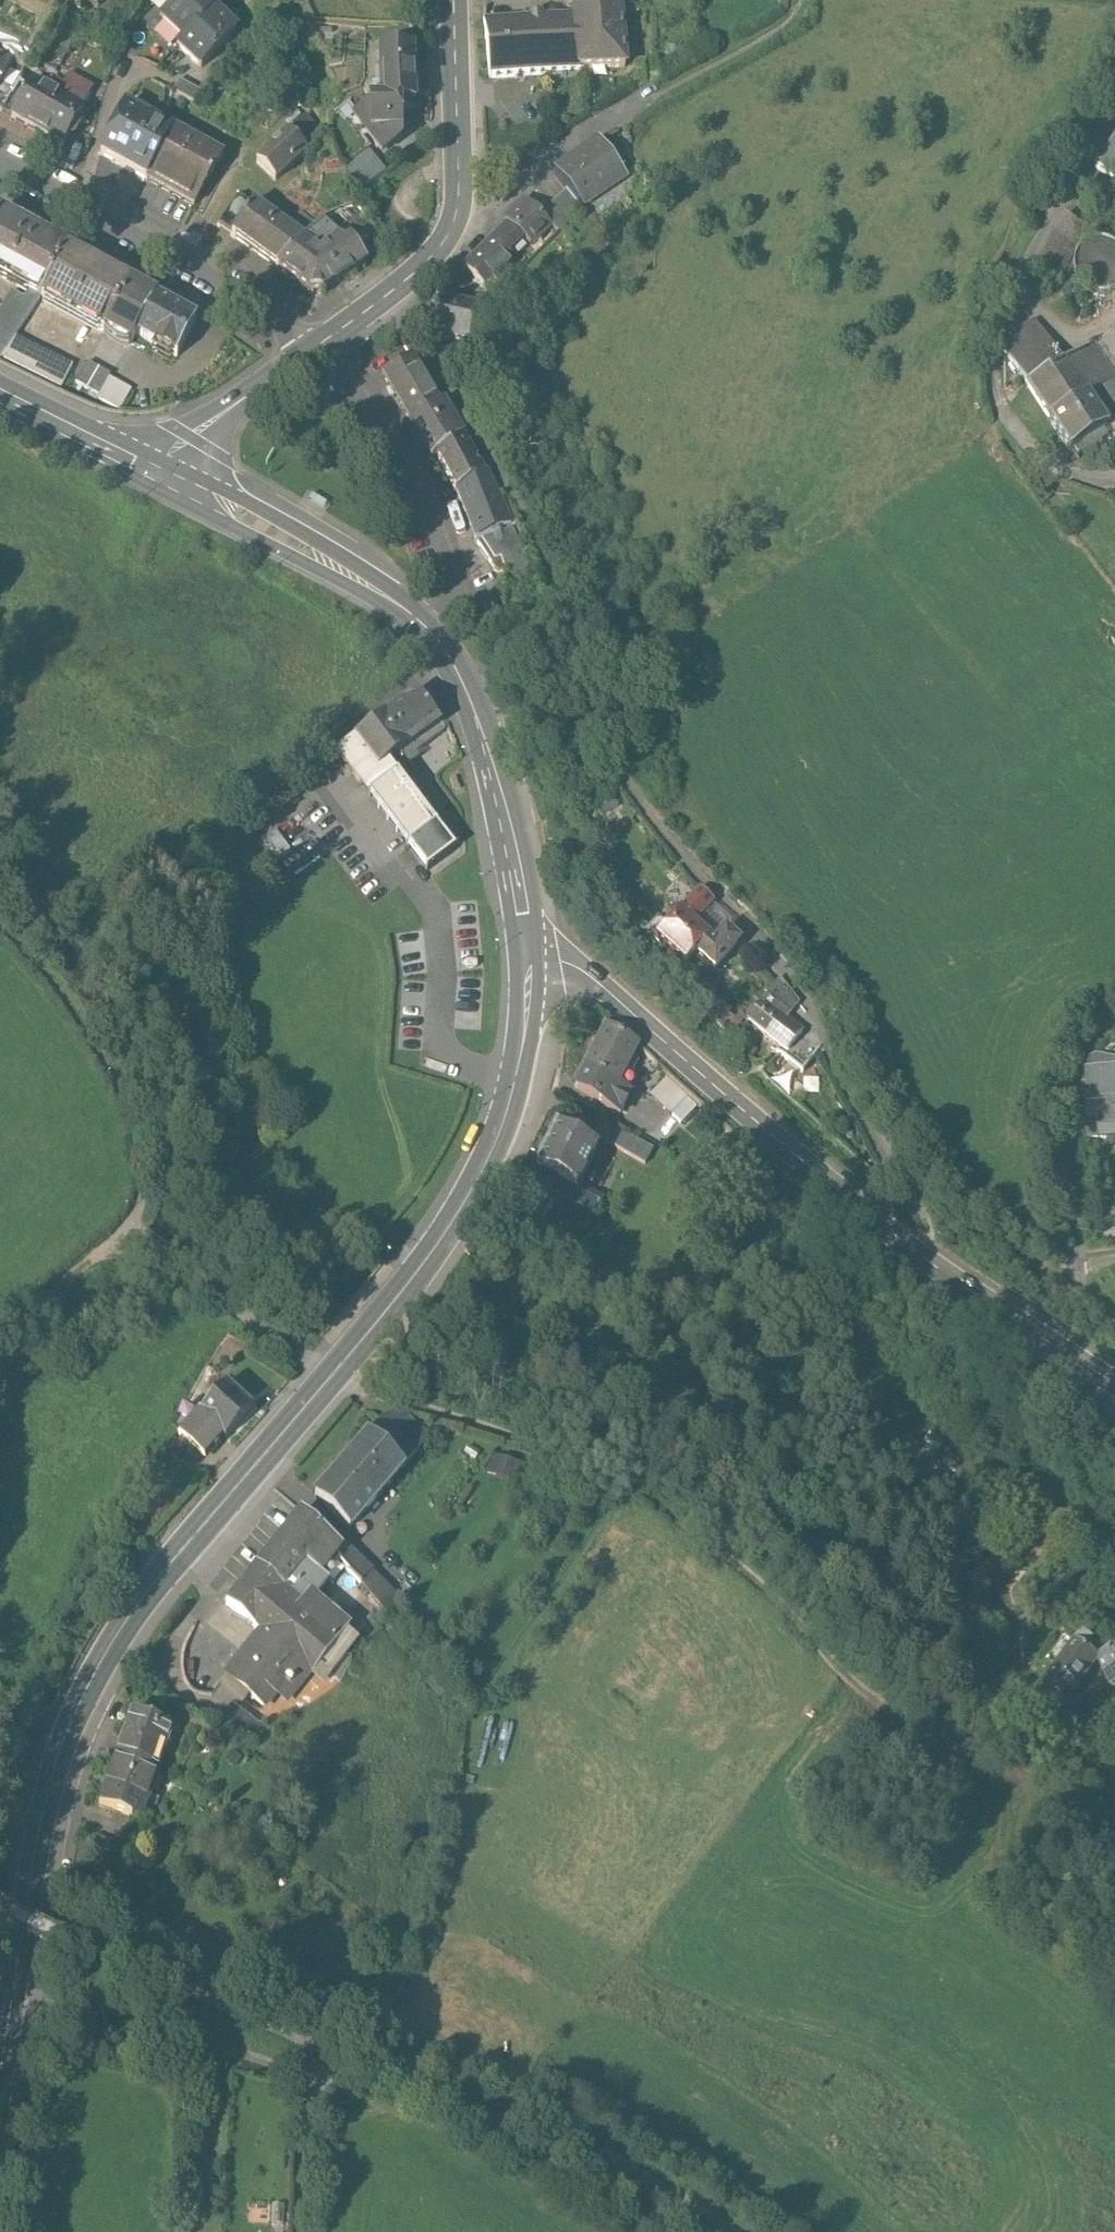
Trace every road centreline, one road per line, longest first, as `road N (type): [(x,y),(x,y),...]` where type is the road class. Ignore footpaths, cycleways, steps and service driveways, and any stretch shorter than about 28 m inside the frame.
road 1 (secondary): [(532,963),(525,1046),(507,1116),(464,1205),(409,1284),(151,1587),(65,1736),(42,1817),(0,2081)]
road 2 (residential): [(935,1266),(922,1214),(843,1076),(817,1013),(628,800),(528,530),(471,420),(389,295)]
road 3 (secondary): [(532,963),(582,972),(935,1266)]
road 4 (residential): [(320,347),(0,159)]
road 5 (track): [(0,914),(111,1065),(134,1114),(142,1225)]
road 6 (secondary): [(433,632),(478,717),(502,797),(532,963)]
road 7 (secondary): [(147,470),(330,564),(433,632)]
road 8 (residential): [(1114,1327),(1084,1282),(1075,1096),(1081,1070),(1114,1026)]
road 9 (track): [(142,1225),(333,1374)]
road 10 (residential): [(454,219),(655,97)]
road 11 (secondary): [(454,0),(454,219)]
road 12 (secondary): [(935,1266),(1114,1391)]
road 13 (secondary): [(320,347),(147,470)]
road 14 (track): [(922,1214),(954,1217),(1030,1270),(1084,1282)]
road 15 (track): [(142,1225),(0,1323)]
road 16 (residential): [(433,632),(454,599),(417,477)]
road 17 (secondary): [(0,396),(147,470)]
road 18 (track): [(1114,1550),(1078,1535),(1034,1537),(996,1595)]
road 19 (residential): [(402,450),(320,347)]

